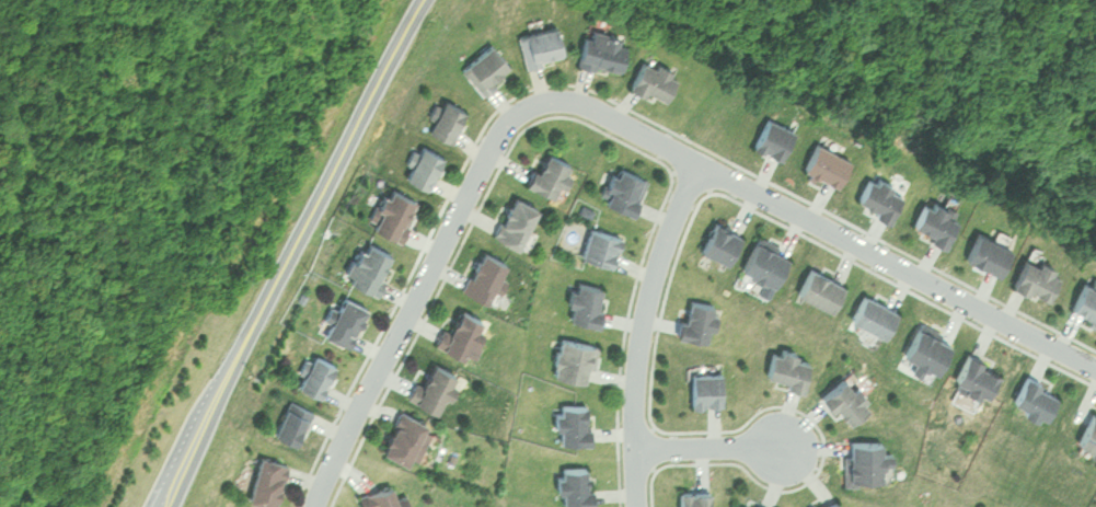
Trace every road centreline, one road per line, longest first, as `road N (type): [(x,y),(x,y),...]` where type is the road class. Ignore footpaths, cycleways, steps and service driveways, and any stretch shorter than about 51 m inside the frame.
road 1 (residential): [(315,506),(501,127),(534,103),(576,101),(608,115),(1095,367)]
road 2 (residential): [(169,506),(422,0)]
road 3 (residential): [(637,506),(635,407),(647,304),(700,162)]
road 4 (residential): [(636,448),(781,446)]

